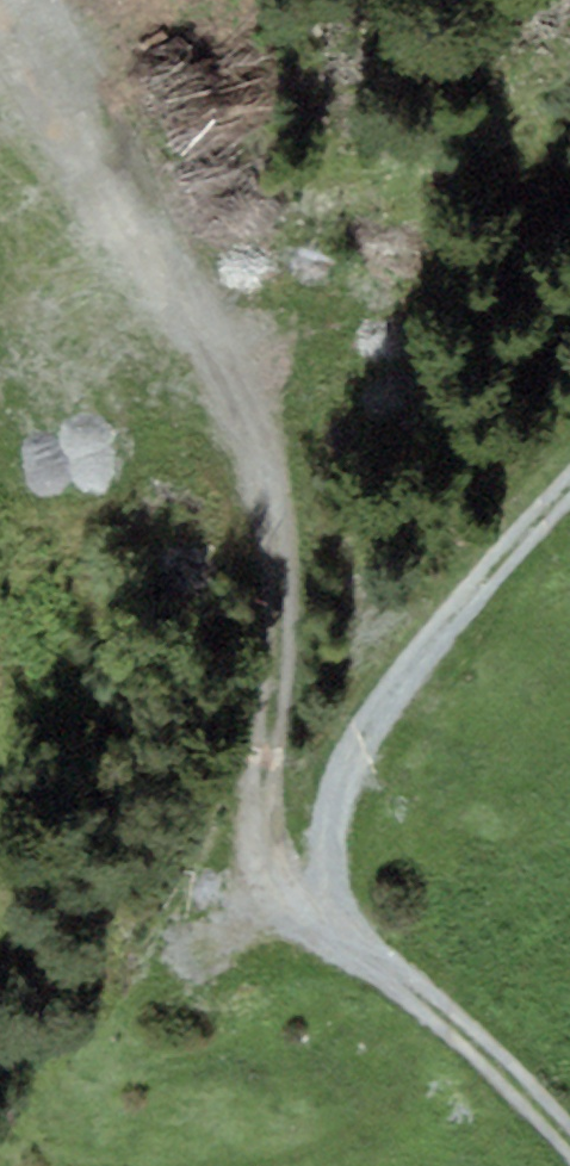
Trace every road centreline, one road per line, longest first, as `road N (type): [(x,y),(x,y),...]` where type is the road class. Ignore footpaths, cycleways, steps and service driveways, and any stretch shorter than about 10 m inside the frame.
road 1 (track): [(569,1127),(379,939),(343,885),(339,857),(350,789),(367,754),(569,490)]
road 2 (track): [(156,251),(245,407),(266,476),(279,596),(268,820),(276,863),(302,895),(351,901)]

